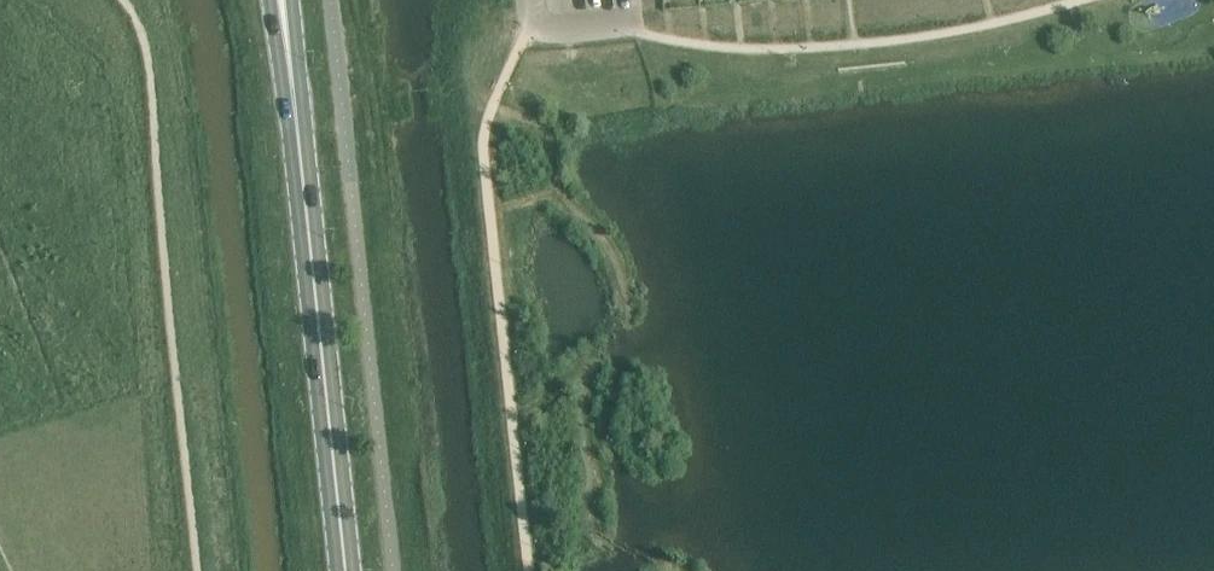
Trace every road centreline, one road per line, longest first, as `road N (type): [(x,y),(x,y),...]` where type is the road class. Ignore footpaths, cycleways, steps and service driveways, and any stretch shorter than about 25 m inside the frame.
road 1 (secondary): [(345,570),(282,0)]
road 2 (residential): [(526,0),(537,19),(555,27),(638,19)]

